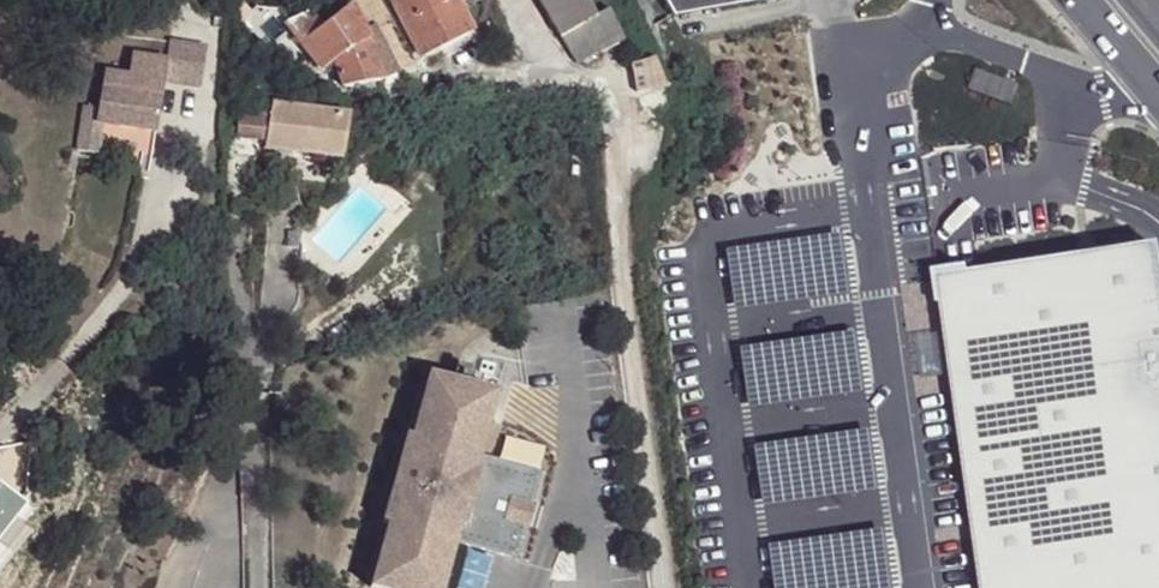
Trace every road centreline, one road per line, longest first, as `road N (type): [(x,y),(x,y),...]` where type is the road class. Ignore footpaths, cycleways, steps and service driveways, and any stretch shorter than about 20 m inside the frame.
road 1 (unclassified): [(662,587),(616,232)]
road 2 (unclassified): [(260,587),(253,382)]
road 3 (primary): [(1073,0),(1158,108)]

